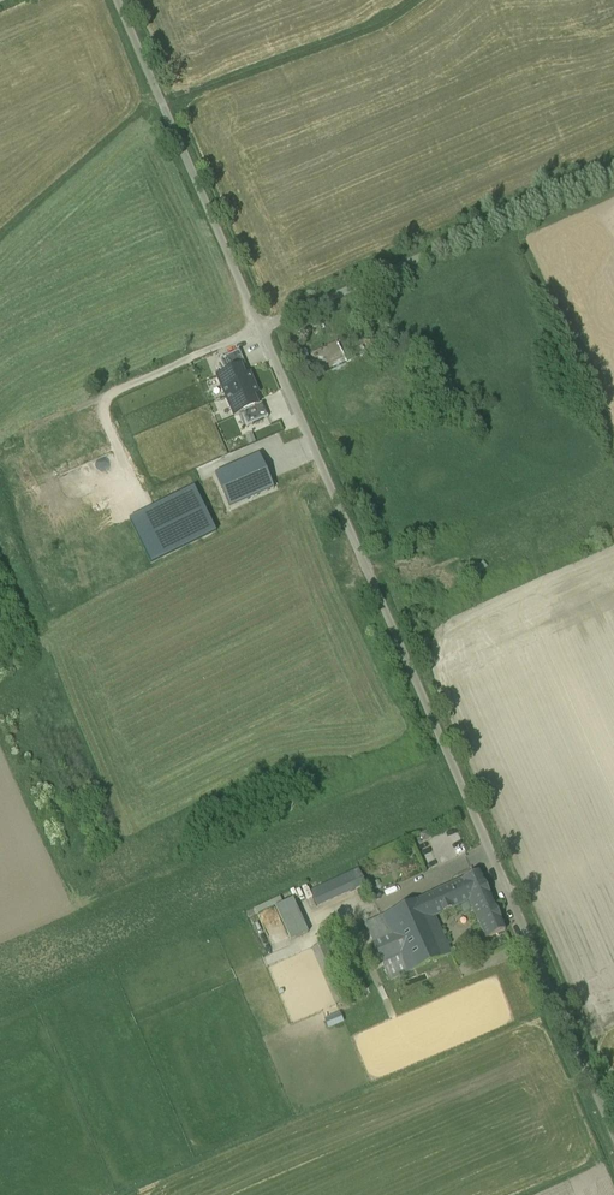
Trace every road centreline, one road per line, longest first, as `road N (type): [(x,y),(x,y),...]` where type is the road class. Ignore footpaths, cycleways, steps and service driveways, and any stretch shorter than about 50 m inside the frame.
road 1 (unclassified): [(261,327),(613,1140)]
road 2 (unclassified): [(613,169),(261,327)]
road 3 (unclassified): [(114,0),(261,327)]
road 4 (track): [(0,438),(261,327)]

